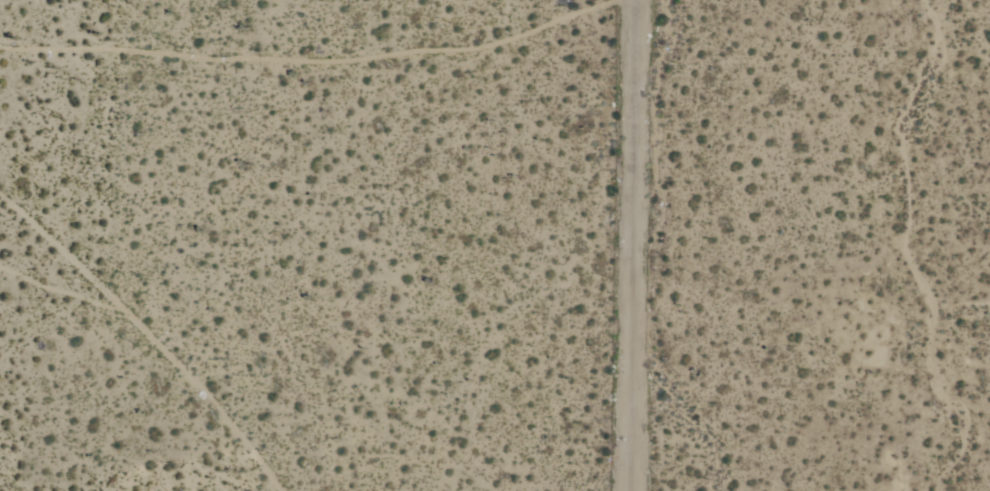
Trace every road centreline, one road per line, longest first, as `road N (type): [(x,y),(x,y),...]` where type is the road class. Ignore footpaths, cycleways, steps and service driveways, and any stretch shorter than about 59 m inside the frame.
road 1 (track): [(630,490),(636,0)]

